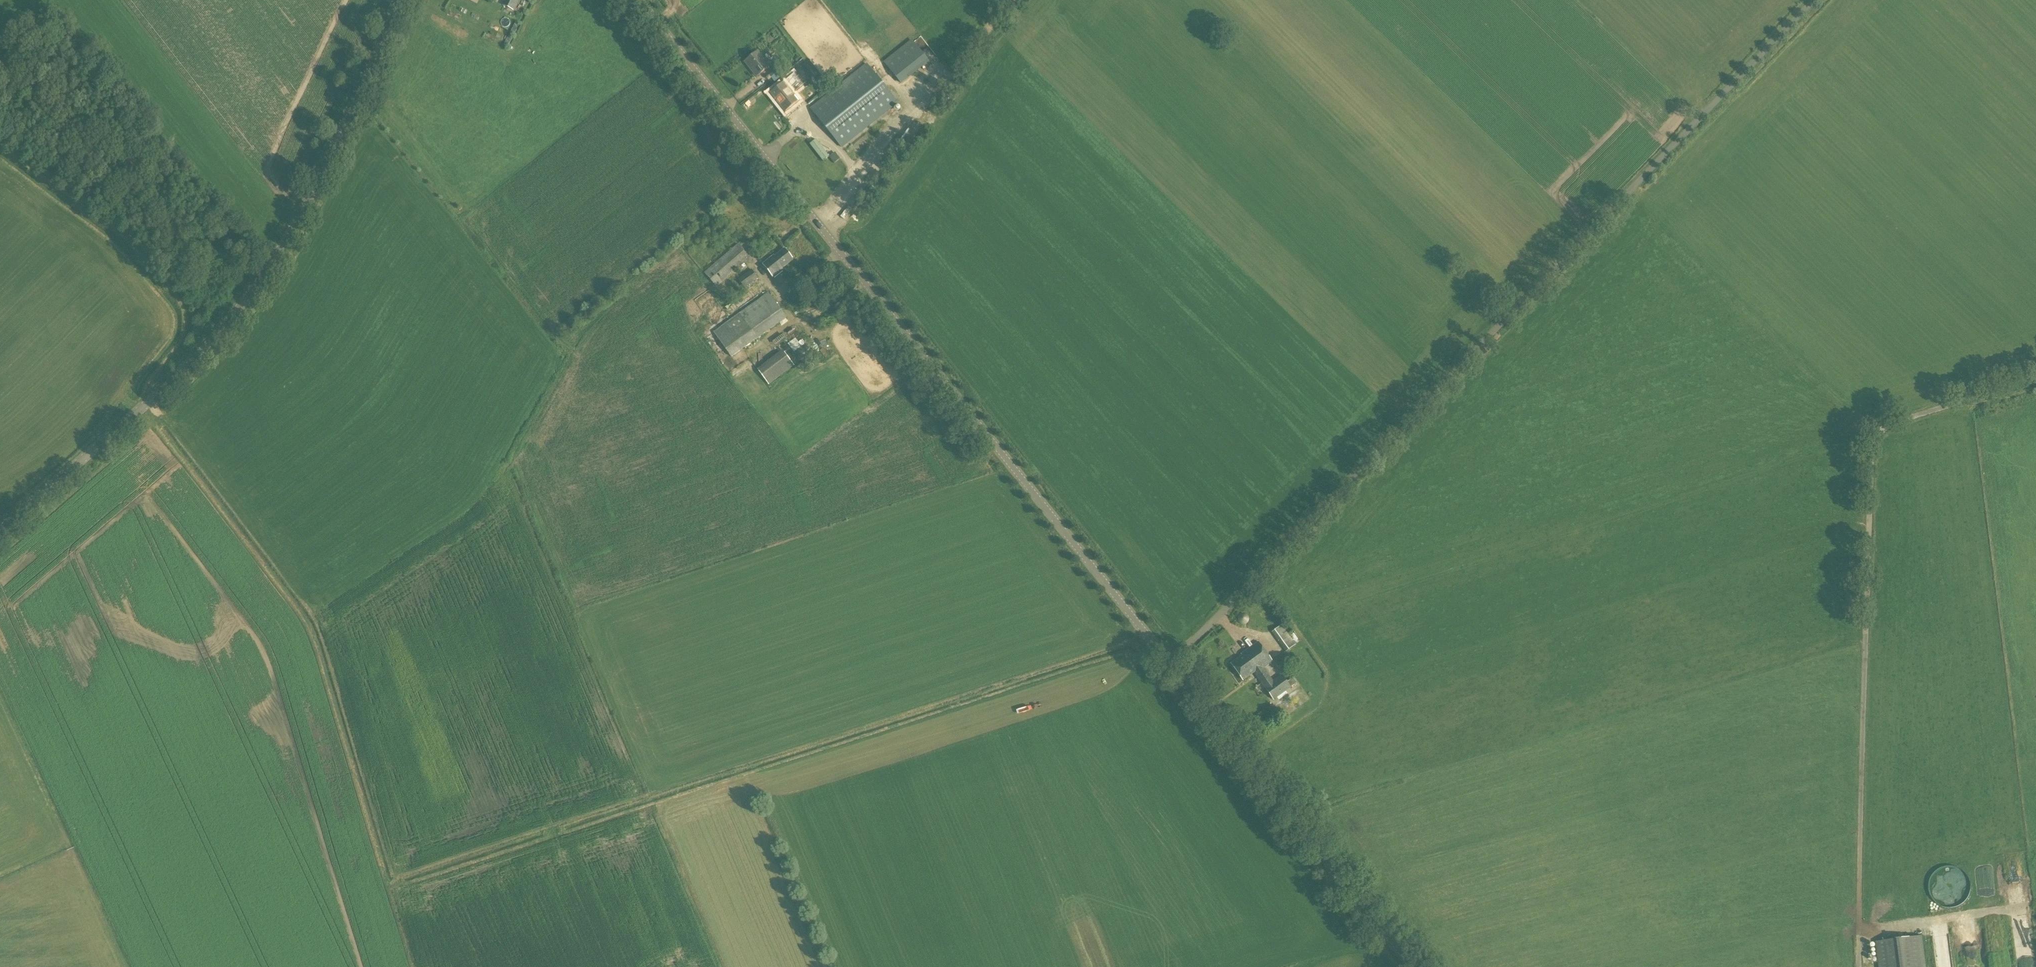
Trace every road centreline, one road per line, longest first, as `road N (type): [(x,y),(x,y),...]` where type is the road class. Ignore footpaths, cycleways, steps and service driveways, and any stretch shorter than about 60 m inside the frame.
road 1 (unclassified): [(1169,663),(1812,0)]
road 2 (tertiary): [(1169,663),(638,0)]
road 3 (unclassified): [(1859,966),(1875,445),(1899,421),(2035,378)]
road 4 (tertiary): [(0,528),(173,379),(249,297),(315,187),(402,0)]
road 5 (tertiary): [(1413,966),(1169,663)]
road 6 (track): [(1011,0),(825,233)]

